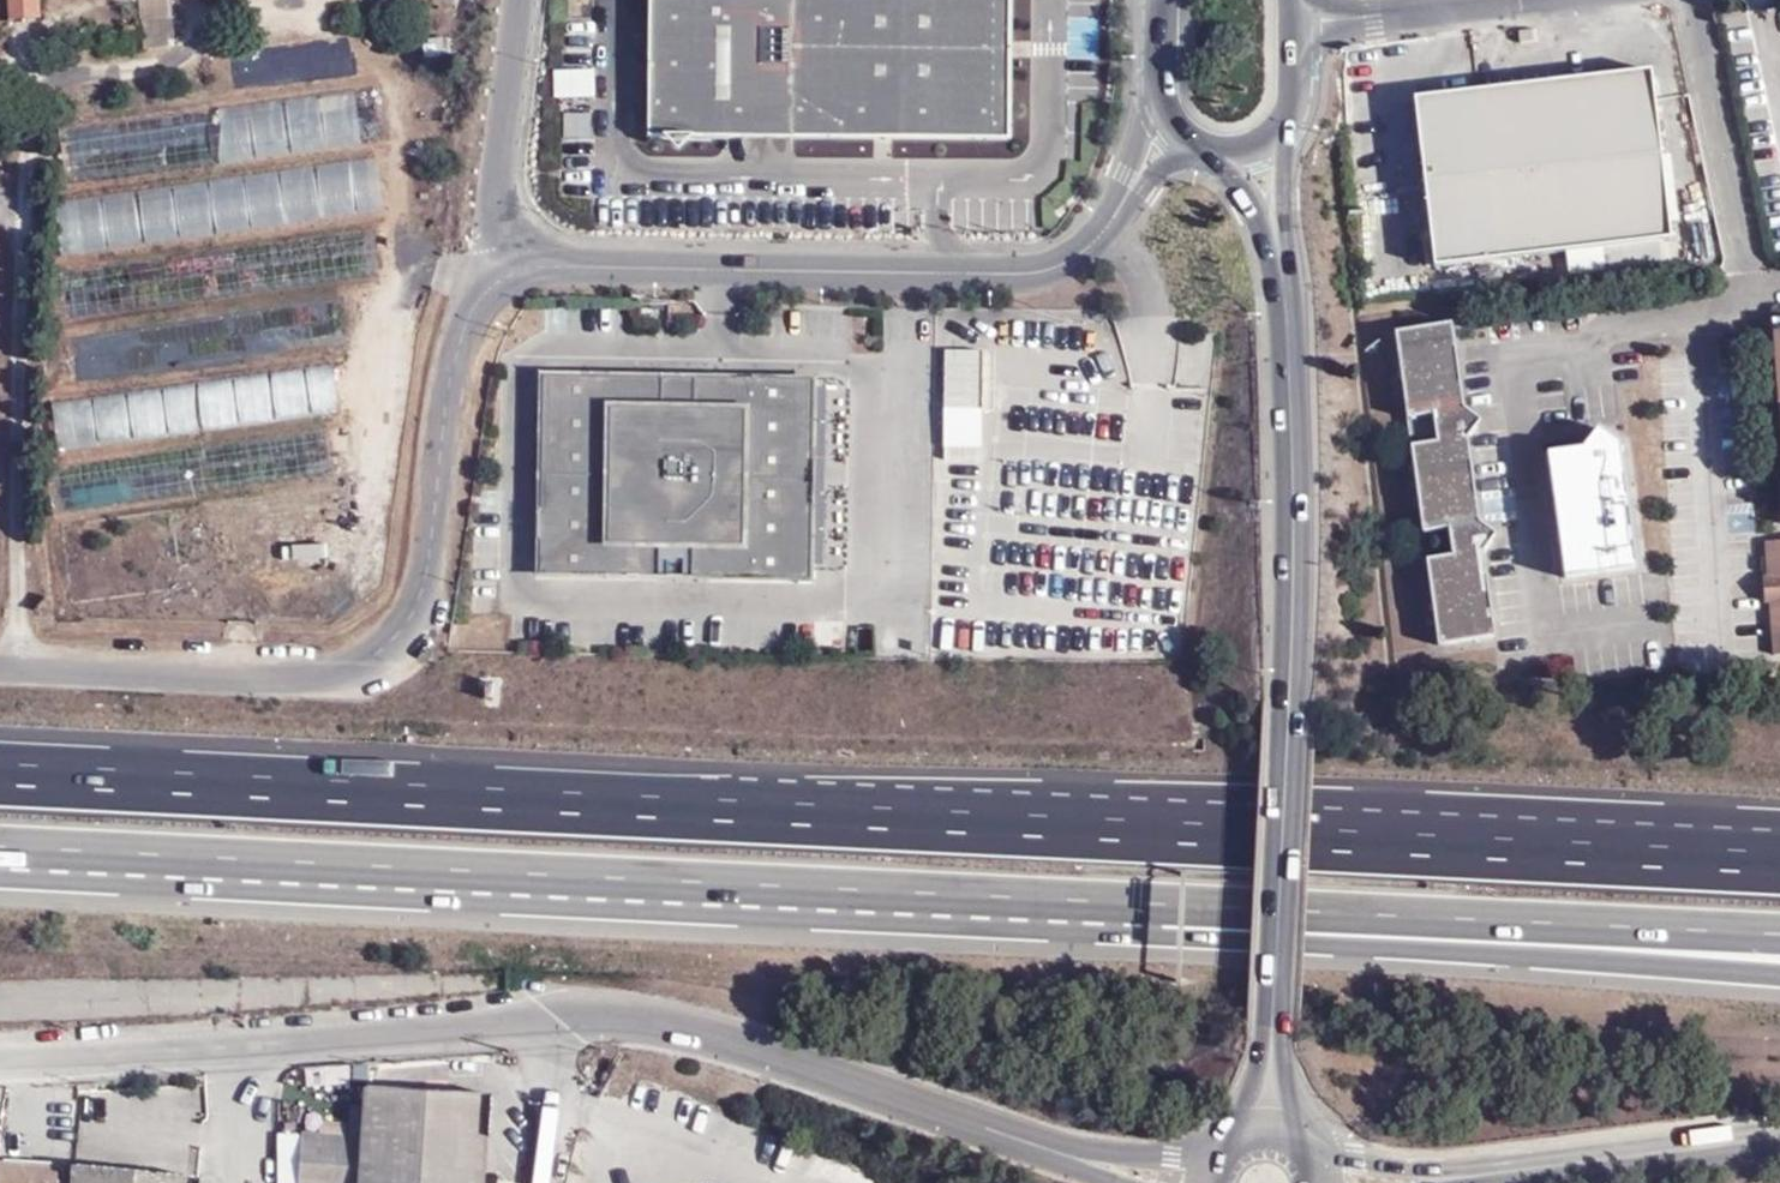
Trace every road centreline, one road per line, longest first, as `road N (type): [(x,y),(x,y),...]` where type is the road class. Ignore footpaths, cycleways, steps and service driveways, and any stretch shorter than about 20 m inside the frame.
road 1 (motorway): [(1779,864),(0,775)]
road 2 (unclassified): [(1135,184),(1083,252),(1042,272),(566,261),(501,280),(463,323),(414,632),(386,663),(316,686),(0,673)]
road 3 (motorway): [(603,877),(1173,935),(1779,973)]
road 4 (motorway): [(603,877),(1779,935)]
road 5 (residential): [(1093,1164),(673,1029),(572,1012),(0,1057)]
road 6 (tertiary): [(1278,237),(1287,319),(1292,574),(1275,1015)]
road 7 (motorway): [(0,847),(603,877)]
road 8 (tertiary): [(1779,1135),(1475,1174)]
road 9 (unclassified): [(1295,20),(1516,0)]
road 10 (tertiary): [(1475,1174),(1316,1166)]
road 11 (tertiary): [(1293,1139),(1275,1015)]
road 12 (tertiary): [(1275,1015),(1245,1132)]

